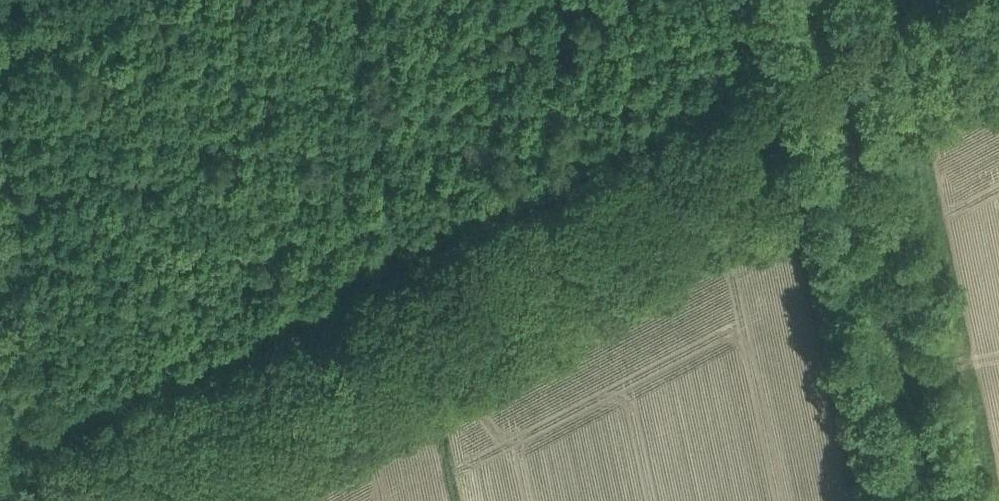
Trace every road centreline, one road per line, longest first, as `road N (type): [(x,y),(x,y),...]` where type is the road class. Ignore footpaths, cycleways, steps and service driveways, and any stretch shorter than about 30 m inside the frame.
road 1 (track): [(99,500),(998,19)]
road 2 (track): [(820,0),(932,500)]
road 3 (track): [(33,500),(0,353)]

